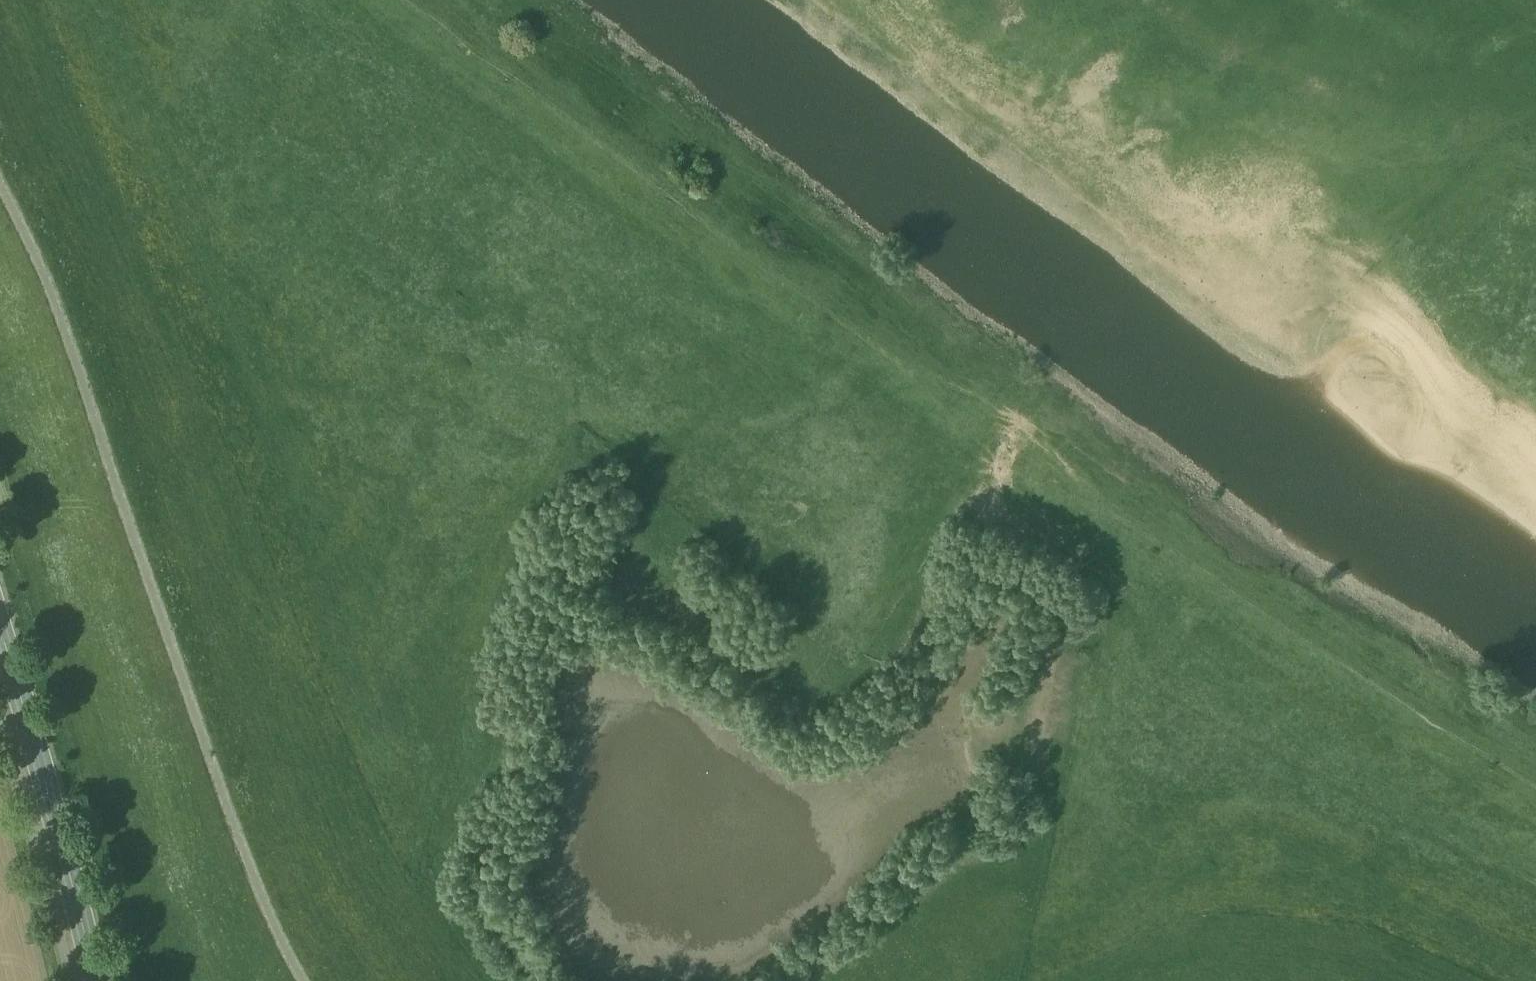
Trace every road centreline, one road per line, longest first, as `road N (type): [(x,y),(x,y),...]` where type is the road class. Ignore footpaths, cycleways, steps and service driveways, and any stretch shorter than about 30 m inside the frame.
road 1 (secondary): [(0,627),(94,980)]

